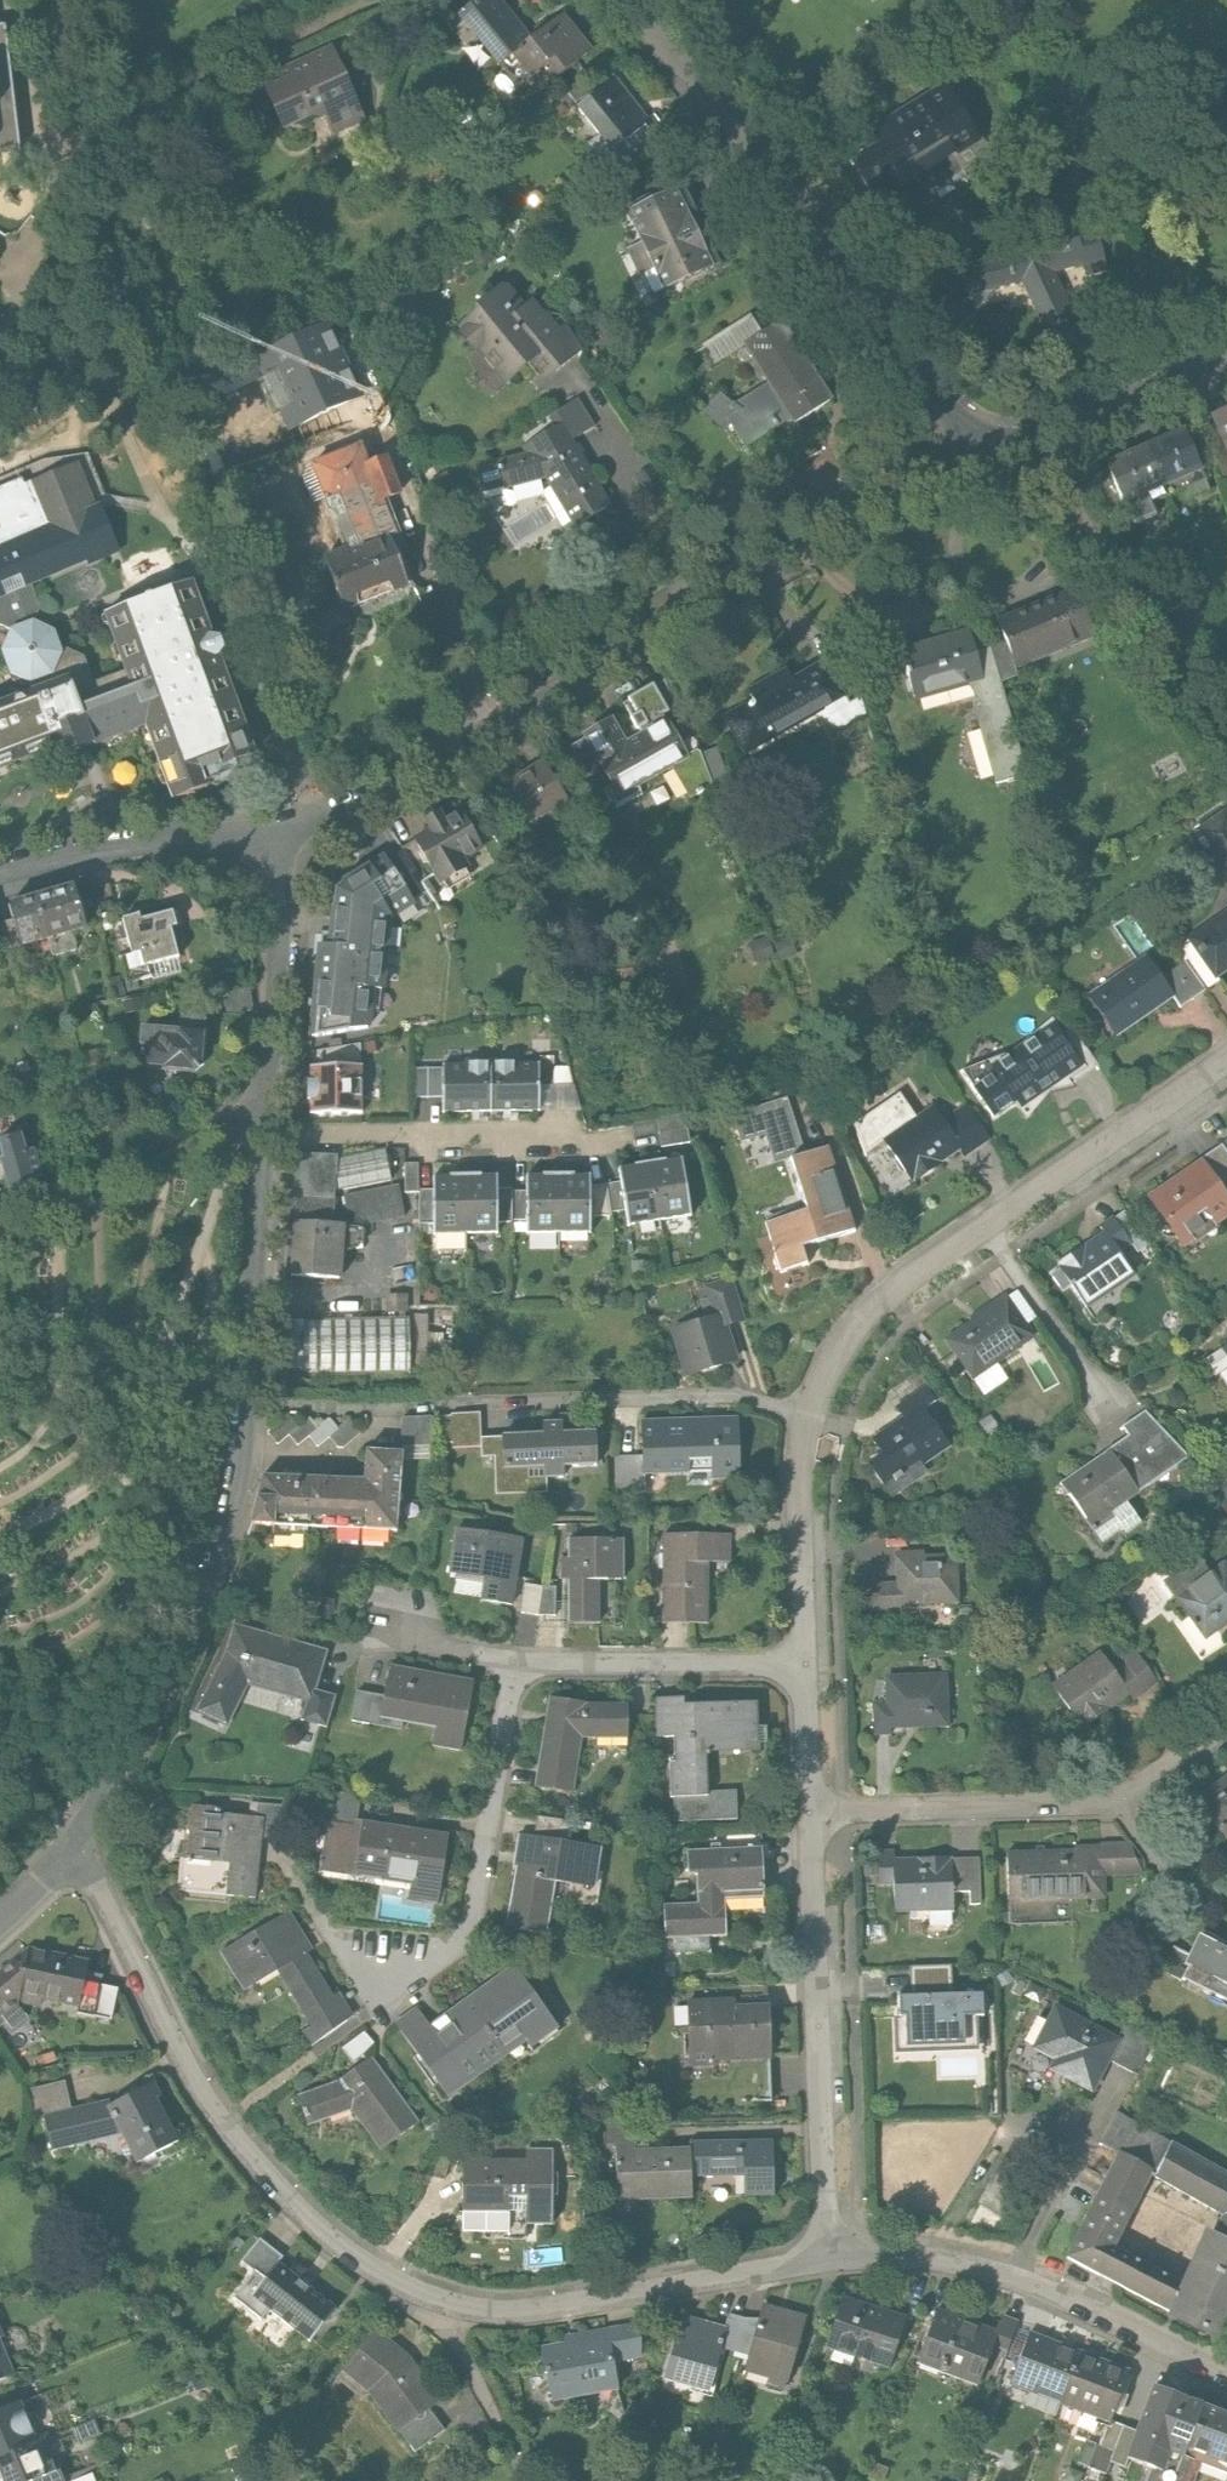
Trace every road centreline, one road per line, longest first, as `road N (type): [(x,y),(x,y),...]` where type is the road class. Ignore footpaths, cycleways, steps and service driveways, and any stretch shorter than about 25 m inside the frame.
road 1 (residential): [(826,2264),(493,2310),(456,2304),(386,2271),(330,2232),(222,2117),(74,1849)]
road 2 (residential): [(985,452),(897,485),(773,548),(362,803),(267,831)]
road 3 (residential): [(1226,1059),(874,1300),(836,1351),(810,1416),(805,1462),(807,1661)]
road 4 (residential): [(268,1131),(253,1404),(231,1536),(168,1697),(74,1849)]
road 5 (residential): [(985,452),(632,0)]
road 6 (residential): [(816,1812),(826,2264)]
road 7 (residential): [(1226,2372),(1008,2275),(889,2255),(826,2264)]
road 8 (residential): [(268,1131),(588,1148),(633,1140)]
road 9 (residential): [(519,1661),(466,1940),(412,1982)]
road 10 (residential): [(267,831),(279,918),(268,1131)]
road 11 (residential): [(816,1812),(1116,1799)]
road 12 (residential): [(807,1661),(519,1661)]
road 13 (residential): [(267,831),(151,836),(0,869)]
road 14 (residential): [(1226,356),(985,452)]
road 15 (residential): [(1226,1903),(1161,1872),(1116,1799)]
road 16 (residential): [(807,1661),(816,1812)]
road 17 (residential): [(519,1661),(388,1640)]
road 18 (residential): [(1116,1799),(1226,1725)]

